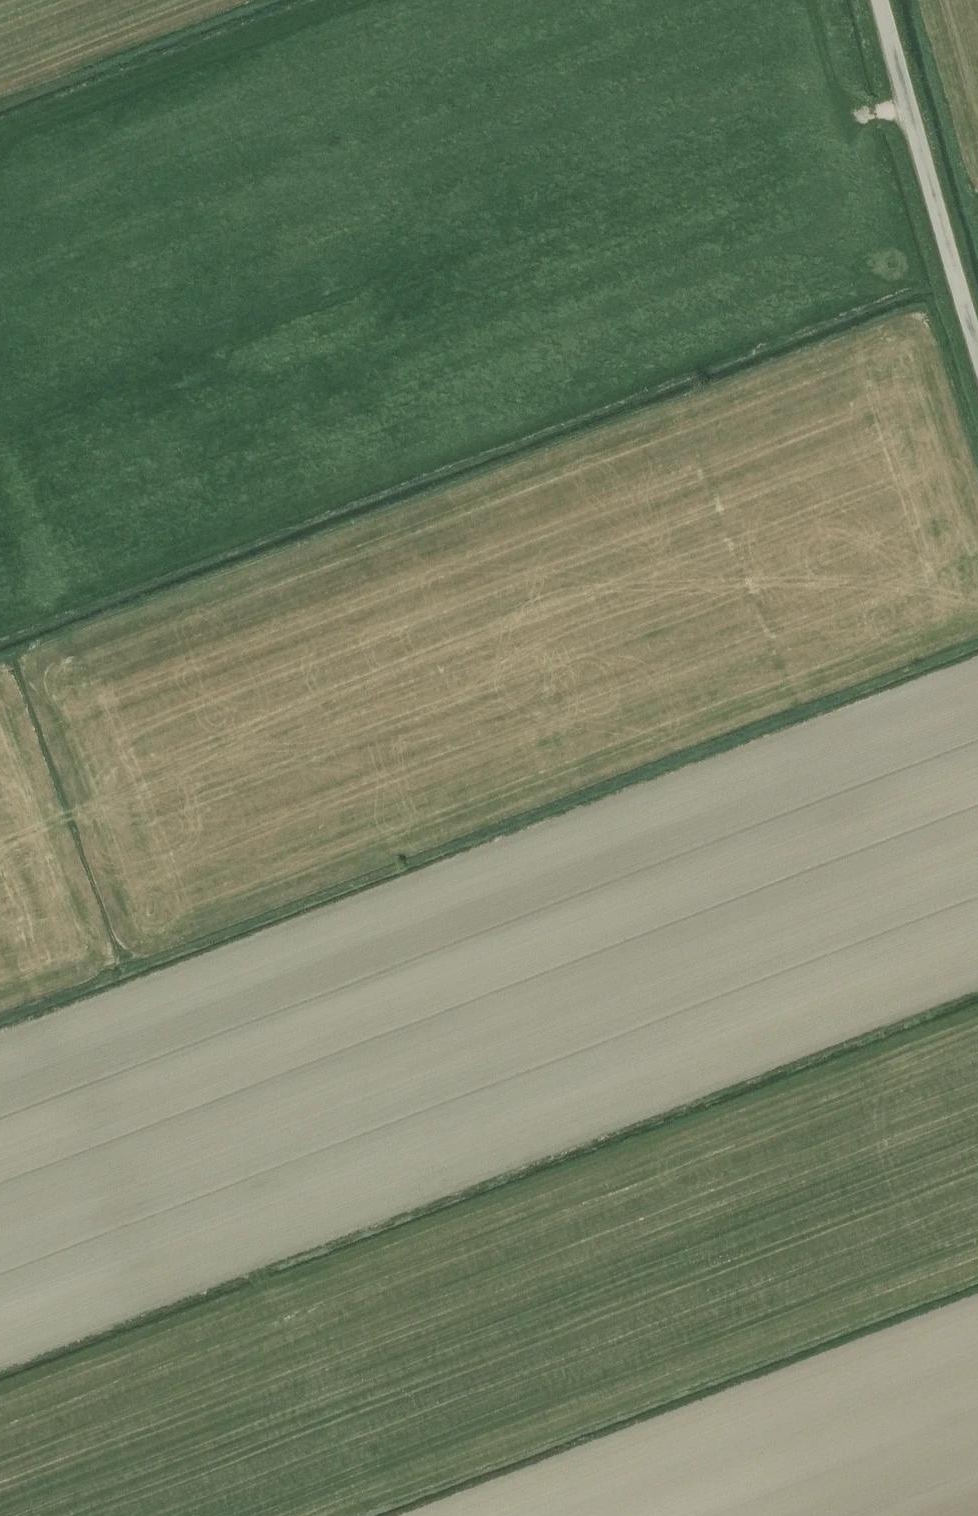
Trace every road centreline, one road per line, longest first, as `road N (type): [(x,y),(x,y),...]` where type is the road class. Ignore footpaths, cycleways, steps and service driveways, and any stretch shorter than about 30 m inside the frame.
road 1 (unclassified): [(977,352),(879,0)]

